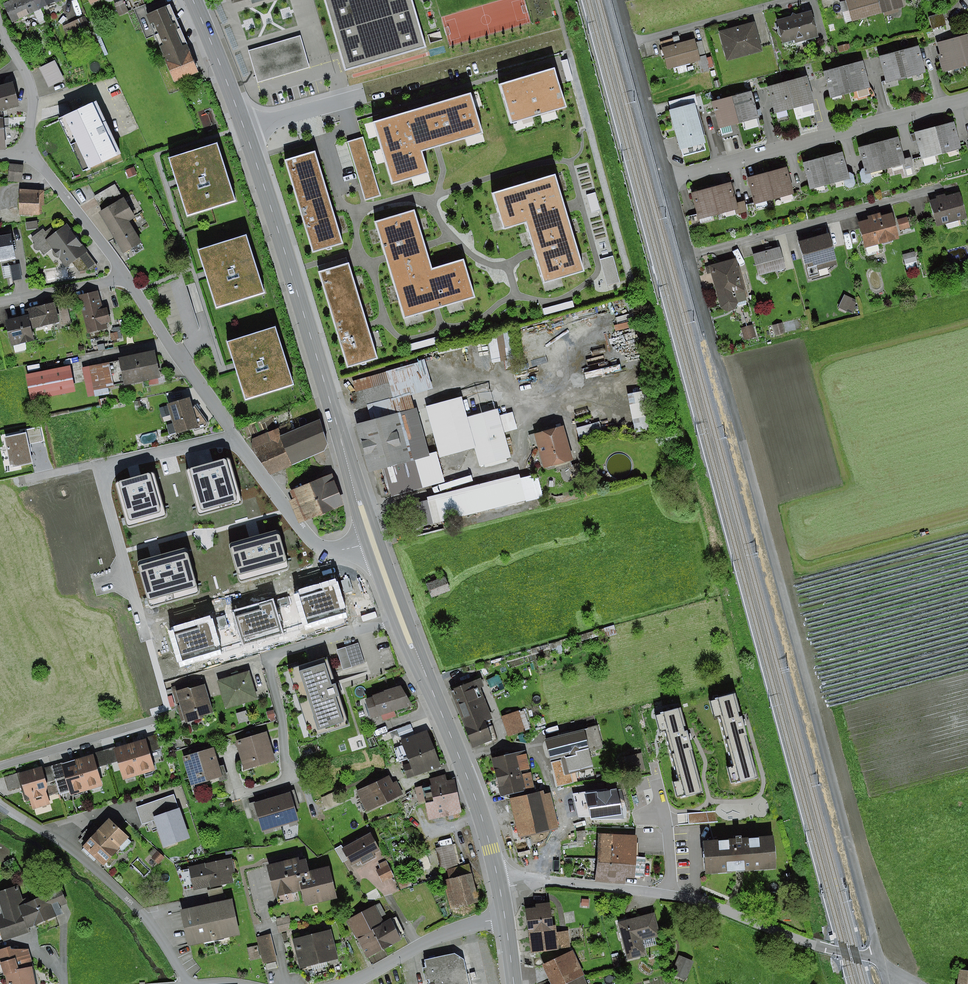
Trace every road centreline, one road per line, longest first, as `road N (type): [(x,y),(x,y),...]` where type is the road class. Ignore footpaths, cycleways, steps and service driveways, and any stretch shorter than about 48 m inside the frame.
road 1 (track): [(716,356),(877,960)]
road 2 (primary): [(373,543),(256,162),(192,0)]
road 3 (residential): [(498,881),(551,880),(691,900),(824,949),(867,956),(923,983)]
road 4 (primary): [(498,881),(471,783),(373,543)]
road 5 (residential): [(669,178),(967,98)]
road 6 (residential): [(690,256),(949,188)]
road 7 (residential): [(187,983),(142,914),(84,859),(0,804)]
road 8 (residential): [(27,481),(233,436)]
road 9 (residential): [(233,436),(309,537),(327,550),(373,543)]
road 10 (residential): [(126,277),(233,436)]
road 11 (residential): [(349,983),(445,933),(505,918)]
road 12 (residential): [(633,43),(791,0)]
road 13 (residential): [(24,156),(126,277)]
road 14 (residential): [(633,43),(669,178)]
road 15 (residential): [(0,24),(32,95),(24,156)]
road 16 (residential): [(126,277),(0,300)]

